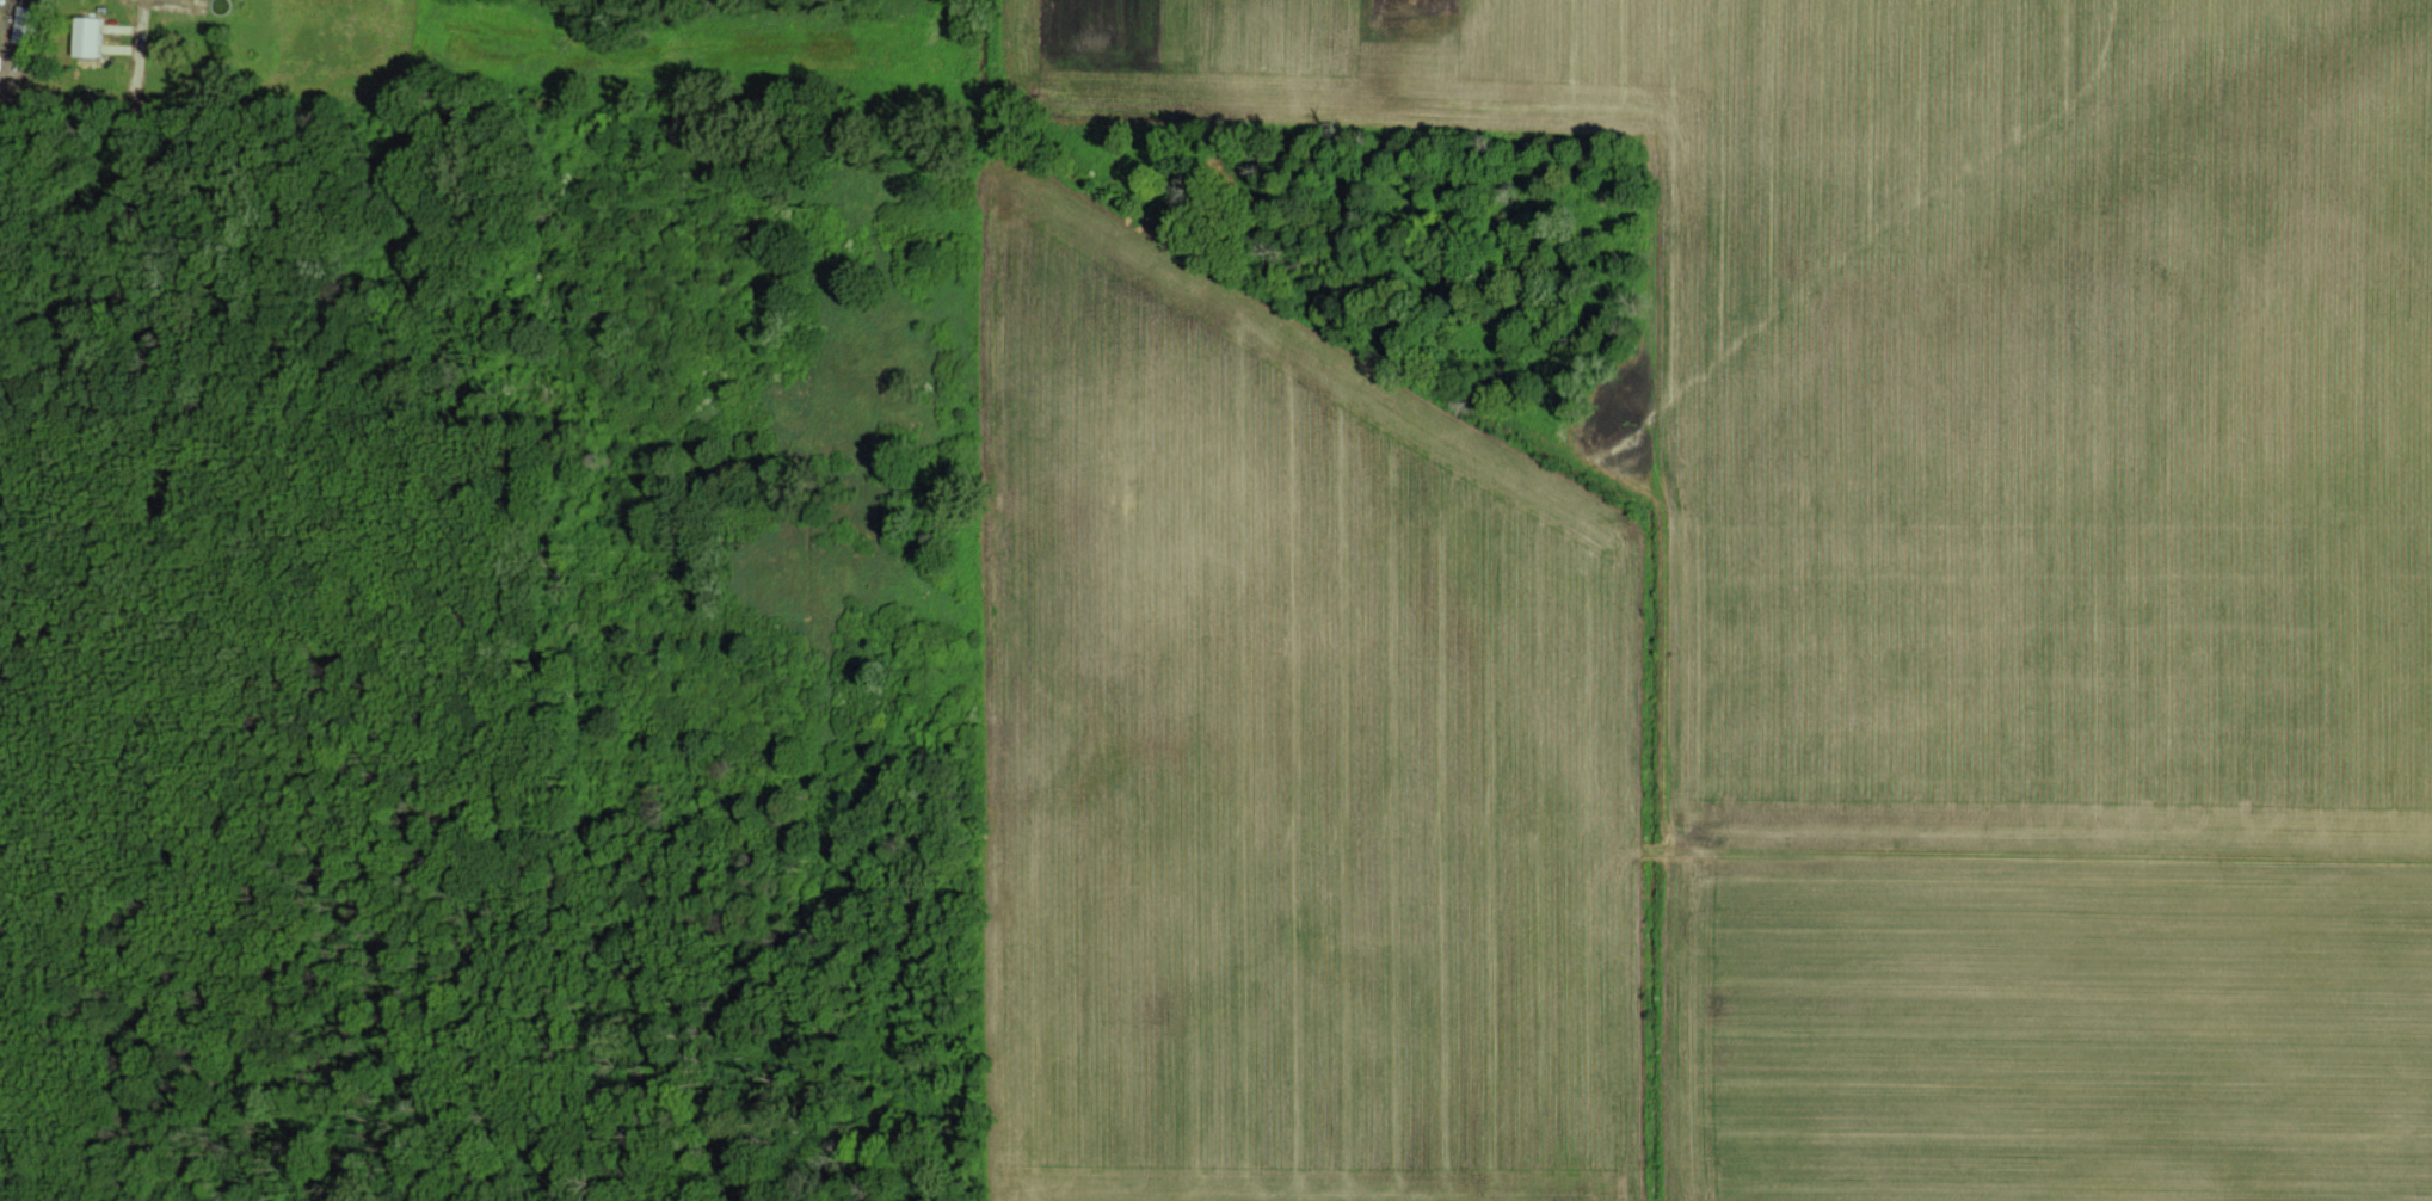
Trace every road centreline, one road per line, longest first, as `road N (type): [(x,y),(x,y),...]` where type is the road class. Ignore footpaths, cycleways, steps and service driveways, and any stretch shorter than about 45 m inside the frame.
road 1 (residential): [(590,117),(0,107)]

